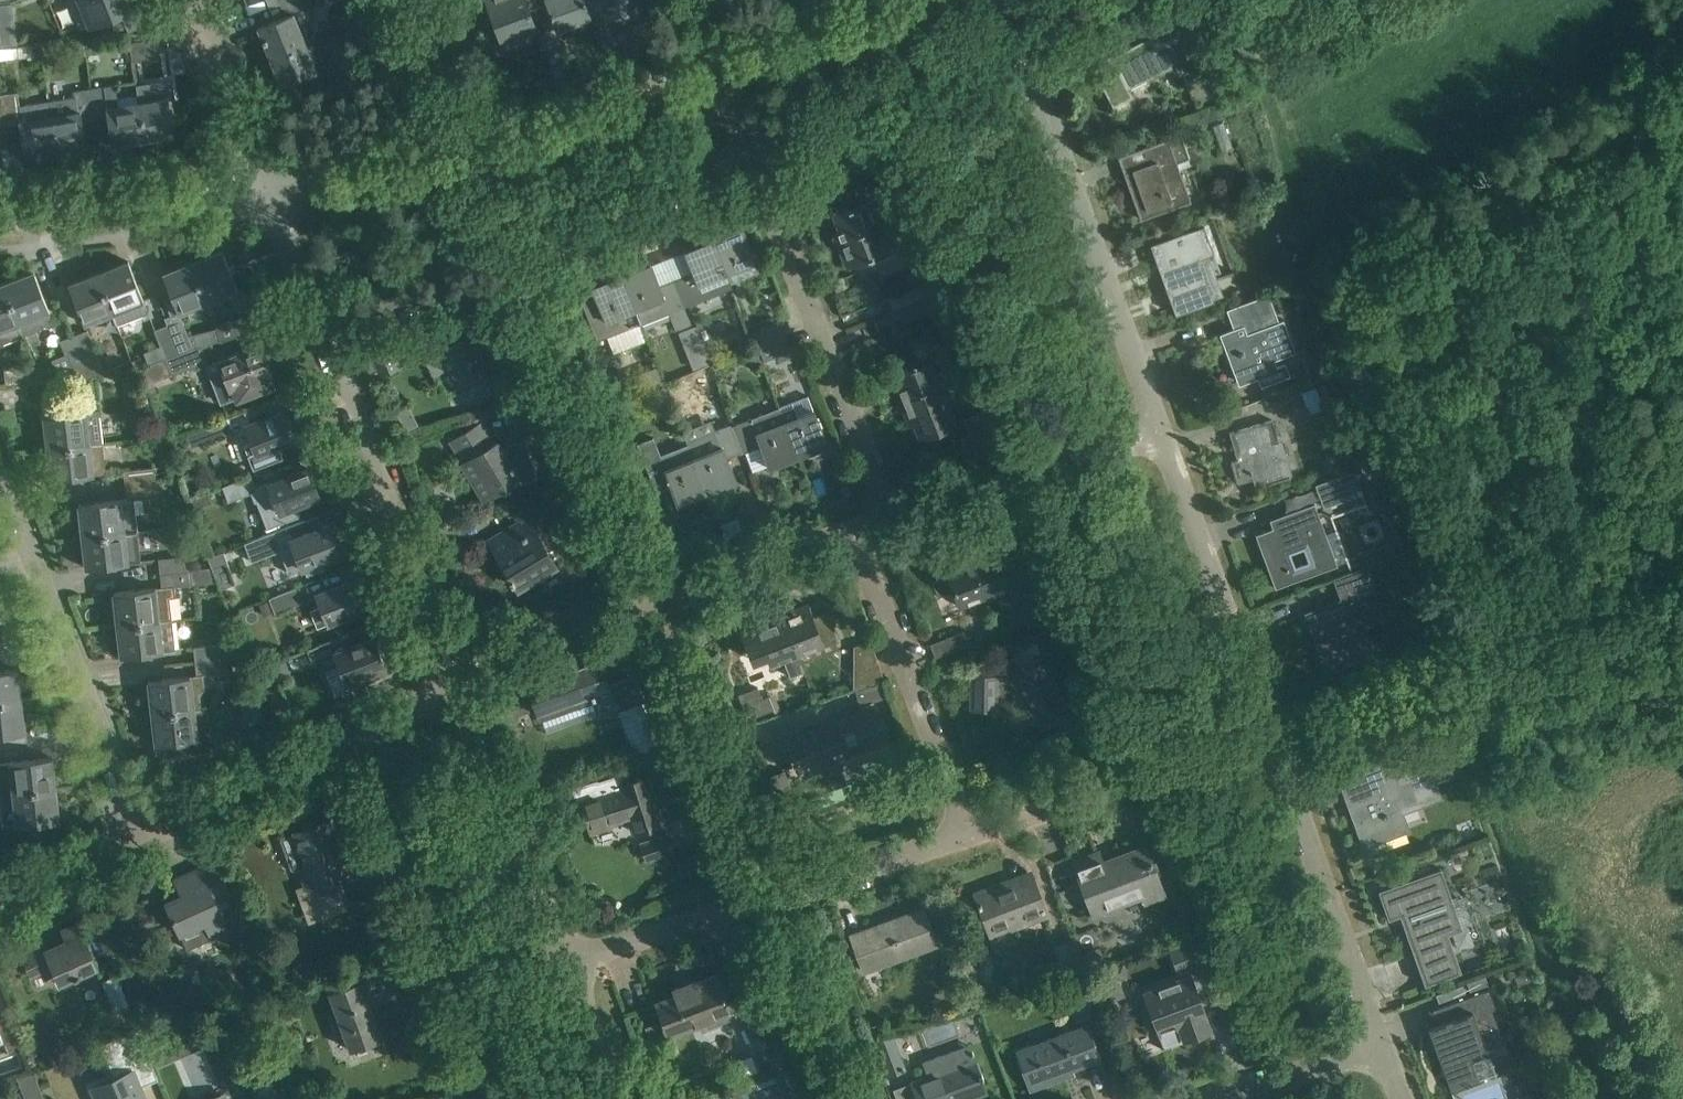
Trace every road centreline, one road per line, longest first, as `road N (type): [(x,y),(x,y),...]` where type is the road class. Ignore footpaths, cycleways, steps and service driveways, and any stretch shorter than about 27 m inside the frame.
road 1 (residential): [(1162,433),(1003,12)]
road 2 (residential): [(495,1098),(361,730)]
road 3 (residential): [(143,831),(0,467)]
road 4 (residential): [(886,519),(749,155)]
road 5 (residential): [(452,677),(321,324)]
road 6 (residential): [(647,600),(519,265)]
road 7 (residential): [(1273,741),(1162,433)]
road 8 (residential): [(972,835),(854,532)]
road 9 (residential): [(1383,1046),(1273,741)]
road 10 (residential): [(763,900),(647,600)]
road 11 (residential): [(972,835),(1273,741)]
road 12 (residential): [(566,962),(452,677)]
road 13 (residential): [(749,155),(1003,12)]
road 14 (residential): [(886,519),(1162,433)]
road 15 (residential): [(0,217),(265,185)]
road 16 (residential): [(473,142),(719,73)]
road 17 (residential): [(519,265),(749,155)]
road 18 (residential): [(143,831),(361,730)]
road 19 (residential): [(763,900),(972,835)]
road 20 (residential): [(647,600),(854,532)]
road 21 (residential): [(841,1098),(763,900)]
road 22 (residential): [(265,185),(473,142)]
road 23 (residential): [(452,677),(647,600)]
road 24 (residential): [(321,324),(519,265)]
road 25 (residential): [(566,962),(763,900)]
road 26 (residential): [(265,185),(191,0)]
road 27 (residential): [(719,73),(895,0)]
road 28 (residential): [(1222,1098),(1383,1046)]
road 29 (residential): [(0,896),(143,831)]
road 30 (residential): [(473,142),(418,0)]
road 31 (residential): [(321,324),(265,185)]
road 32 (residential): [(620,1098),(566,962)]
road 33 (residential): [(519,265),(473,142)]

